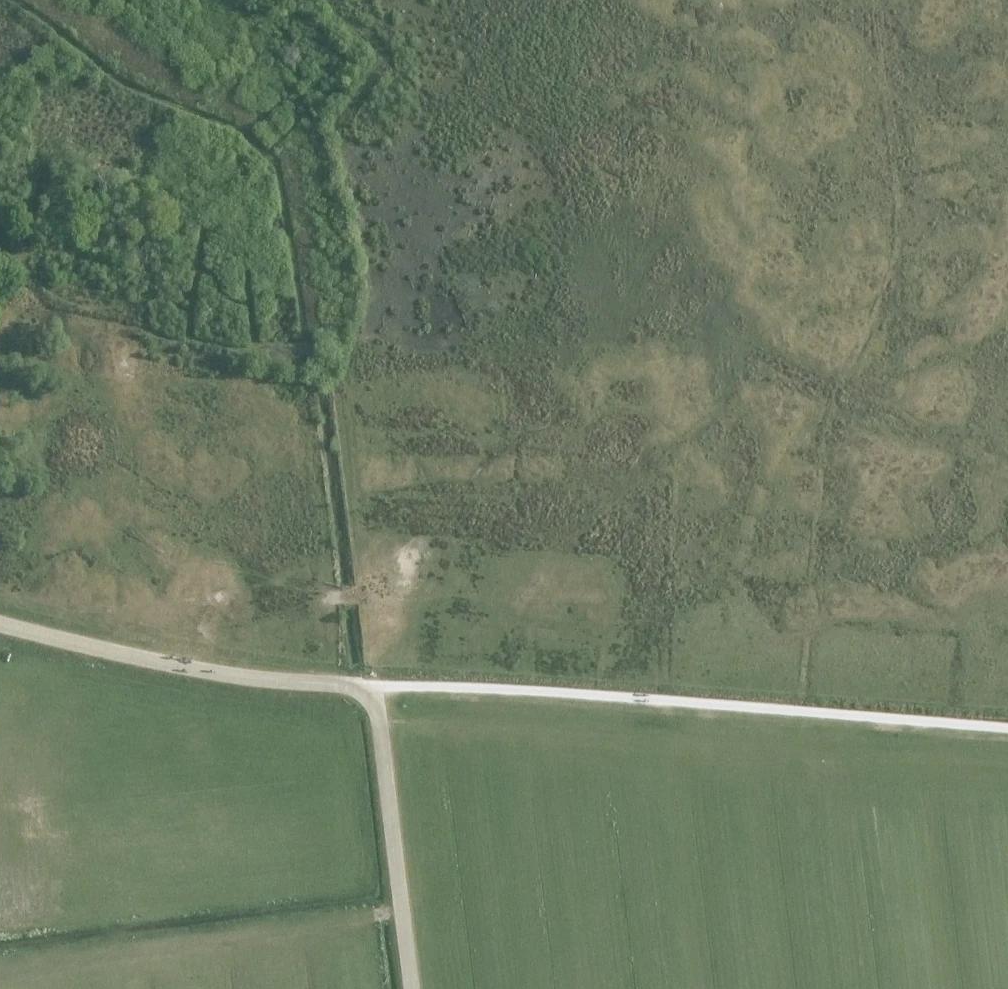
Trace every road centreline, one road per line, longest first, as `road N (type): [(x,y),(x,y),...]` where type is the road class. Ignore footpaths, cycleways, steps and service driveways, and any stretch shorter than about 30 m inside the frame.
road 1 (unclassified): [(0,622),(199,670),(361,686)]
road 2 (unclassified): [(412,988),(376,709),(361,686)]

